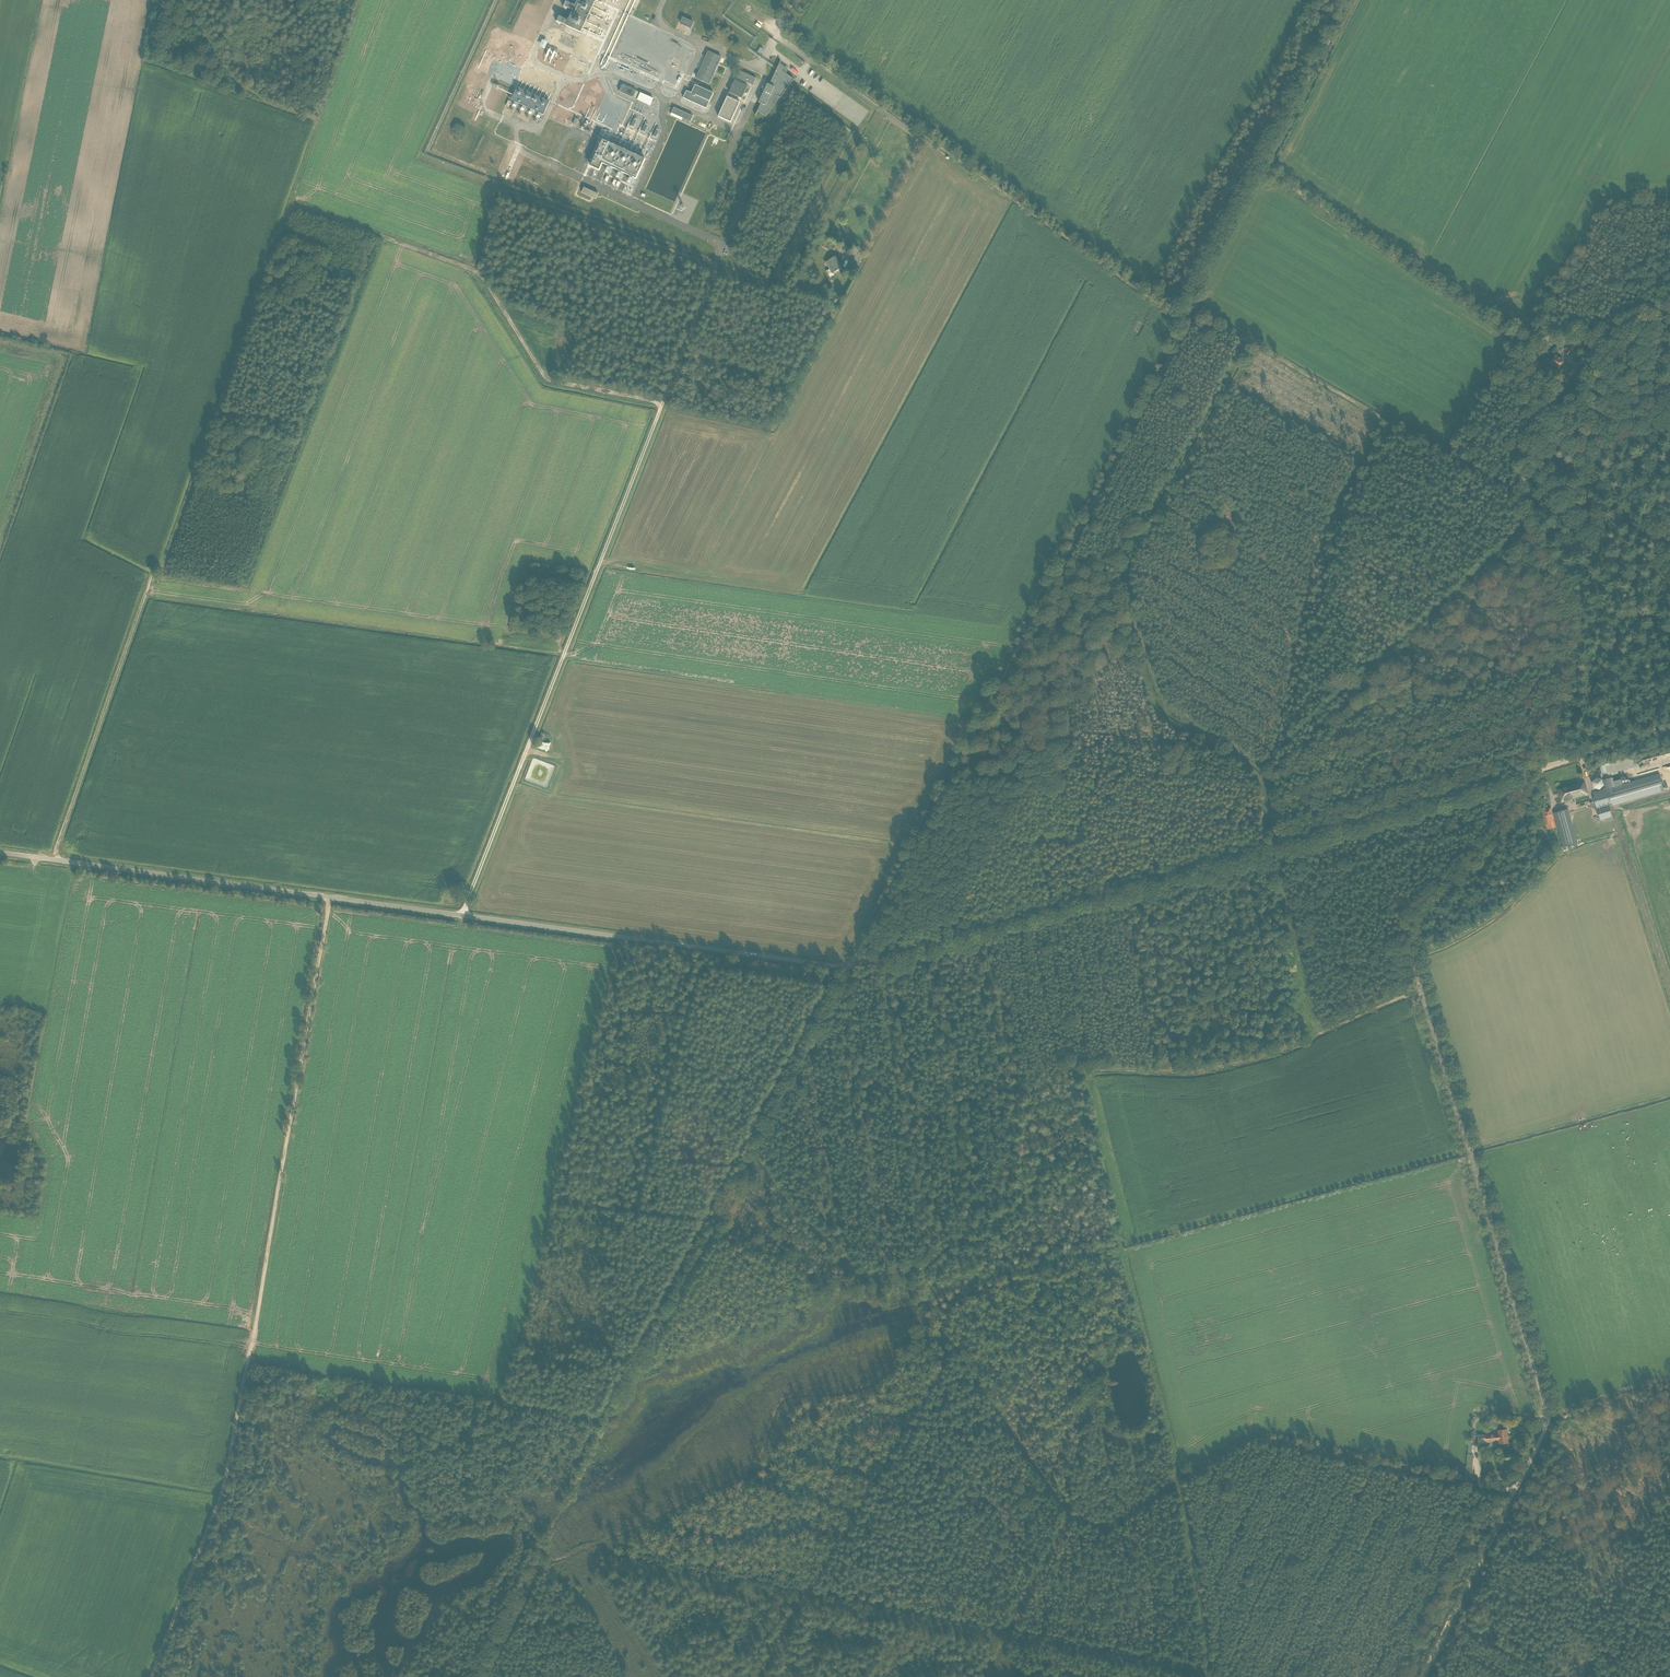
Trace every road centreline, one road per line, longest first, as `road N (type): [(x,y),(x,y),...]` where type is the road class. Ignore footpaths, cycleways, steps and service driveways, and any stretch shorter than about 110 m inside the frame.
road 1 (track): [(462,914),(663,403),(548,379),(477,272),(294,203),(53,859)]
road 2 (unclassified): [(1545,1407),(1408,944),(1423,901),(1473,857),(1531,772),(1569,665),(1565,597),(1520,502),(1535,432),(1579,365),(1669,296)]
road 3 (track): [(1211,1672),(594,1557),(585,1548),(755,1467),(774,1406),(793,1392),(865,1389),(943,1334)]
road 4 (unclassified): [(0,852),(852,967)]
road 5 (track): [(329,896),(227,1477),(152,1676)]
road 6 (track): [(754,1676),(923,1393),(944,1328),(1071,1514),(1099,1526),(1115,1522),(1182,1481)]
road 7 (track): [(1193,311),(852,967)]
road 8 (track): [(852,967),(1531,772)]
road 9 (track): [(1421,989),(1270,1056),(1199,1072),(1072,1076),(1020,1097),(1010,1187),(991,1217),(922,1272),(944,1328)]
road 10 (track): [(1358,0),(1270,173),(1522,344),(1535,432)]
road 11 (track): [(757,1159),(640,1370),(828,1292),(860,1263)]
road 12 (track): [(852,967),(758,1154),(836,1248),(886,1270),(924,1270)]
road 13 (track): [(1198,309),(1521,492)]
road 14 (unclassified): [(857,262),(922,141),(777,37),(798,0)]
road 15 (track): [(1182,1481),(1256,1435),(1514,1491)]
road 16 (track): [(1423,1676),(1514,1491)]
road 17 (track): [(1522,344),(1669,463)]
road 18 (track): [(585,1548),(544,1564),(484,1676)]
road 19 (track): [(1270,173),(1198,309)]
road 20 (track): [(663,403),(716,261)]
road 21 (track): [(1669,1380),(1549,1416)]

